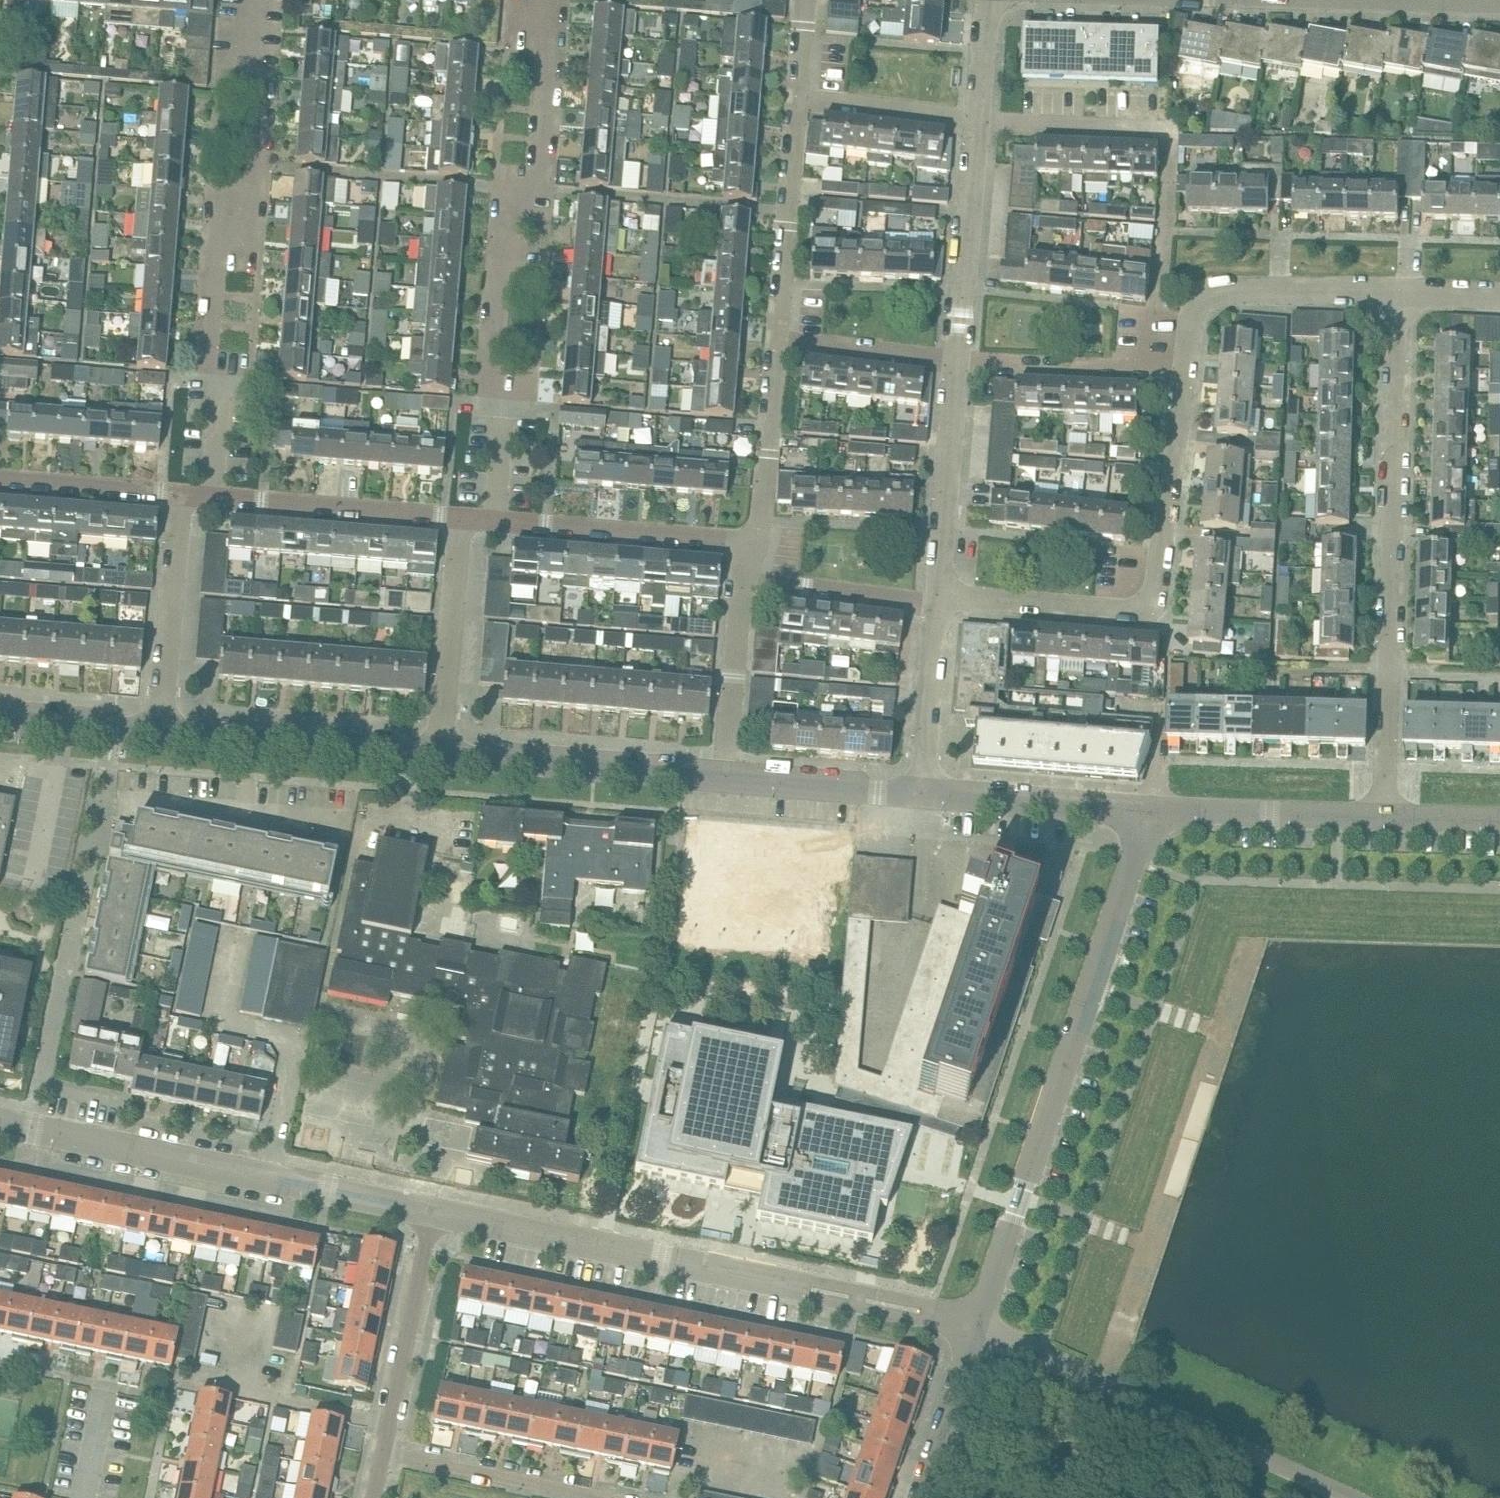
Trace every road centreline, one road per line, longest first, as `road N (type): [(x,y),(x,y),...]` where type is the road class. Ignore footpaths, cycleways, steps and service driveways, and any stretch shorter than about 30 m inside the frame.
road 1 (residential): [(1402,299),(1227,291),(1205,298),(1194,318),(1149,608),(939,593)]
road 2 (residential): [(975,1324),(432,1214)]
road 3 (residential): [(975,1324),(1150,810)]
road 4 (residential): [(494,520),(504,401),(492,400),(508,227),(545,162),(552,53),(545,0)]
road 5 (residential): [(1385,816),(1402,299)]
road 6 (residential): [(215,498),(223,396),(213,358),(224,248),(254,166),(259,73),(247,0)]
road 7 (residential): [(432,1214),(0,1123)]
road 8 (residential): [(722,778),(438,754)]
road 9 (residential): [(438,754),(157,731)]
road 10 (residential): [(756,541),(494,520)]
road 11 (residential): [(462,517),(215,498)]
road 12 (residential): [(383,1451),(432,1214)]
road 13 (residential): [(958,360),(977,119)]
road 14 (residential): [(438,754),(462,517)]
road 15 (residential): [(157,731),(183,495)]
road 16 (residential): [(777,341),(797,106)]
road 17 (residential): [(1150,810),(1385,816)]
road 18 (residential): [(939,593),(958,360)]
road 19 (residential): [(1150,810),(917,794)]
road 20 (residential): [(606,1497),(383,1451)]
road 21 (residential): [(756,541),(777,341)]
road 22 (residential): [(722,778),(743,582)]
road 23 (residential): [(938,606),(743,582)]
road 24 (residential): [(917,794),(722,778)]
road 25 (residential): [(977,119),(1170,132)]
road 26 (residential): [(917,794),(938,606)]
road 27 (residential): [(183,495),(0,481)]
road 28 (unclassified): [(958,360),(777,341)]
road 29 (residential): [(919,1497),(975,1324)]
road 30 (residential): [(797,106),(977,119)]
road 31 (residential): [(1499,3),(1334,0)]
road 32 (residential): [(157,731),(0,718)]

